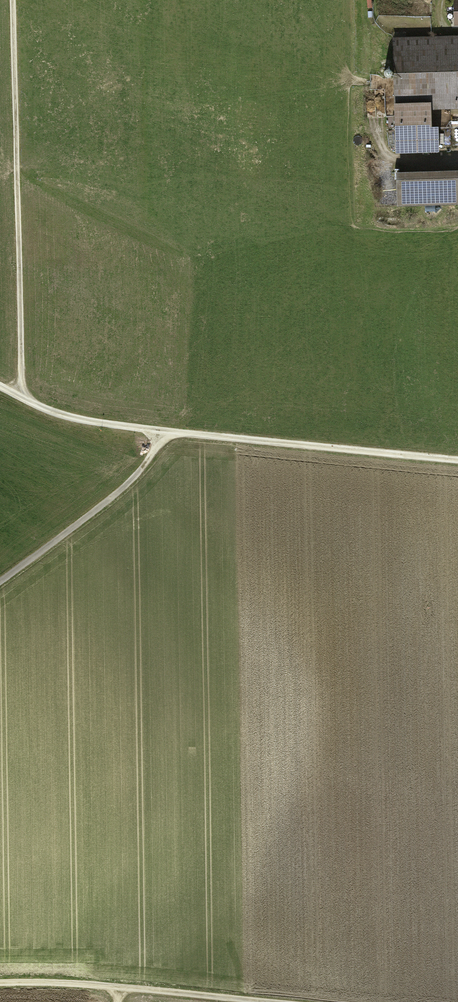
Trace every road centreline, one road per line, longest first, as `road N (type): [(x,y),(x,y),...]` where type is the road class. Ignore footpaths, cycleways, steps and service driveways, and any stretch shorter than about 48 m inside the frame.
road 1 (track): [(0,580),(121,490),(165,431),(457,460)]
road 2 (track): [(11,0),(22,398)]
road 3 (track): [(242,1001),(0,981)]
road 4 (track): [(0,386),(77,419),(165,431)]

